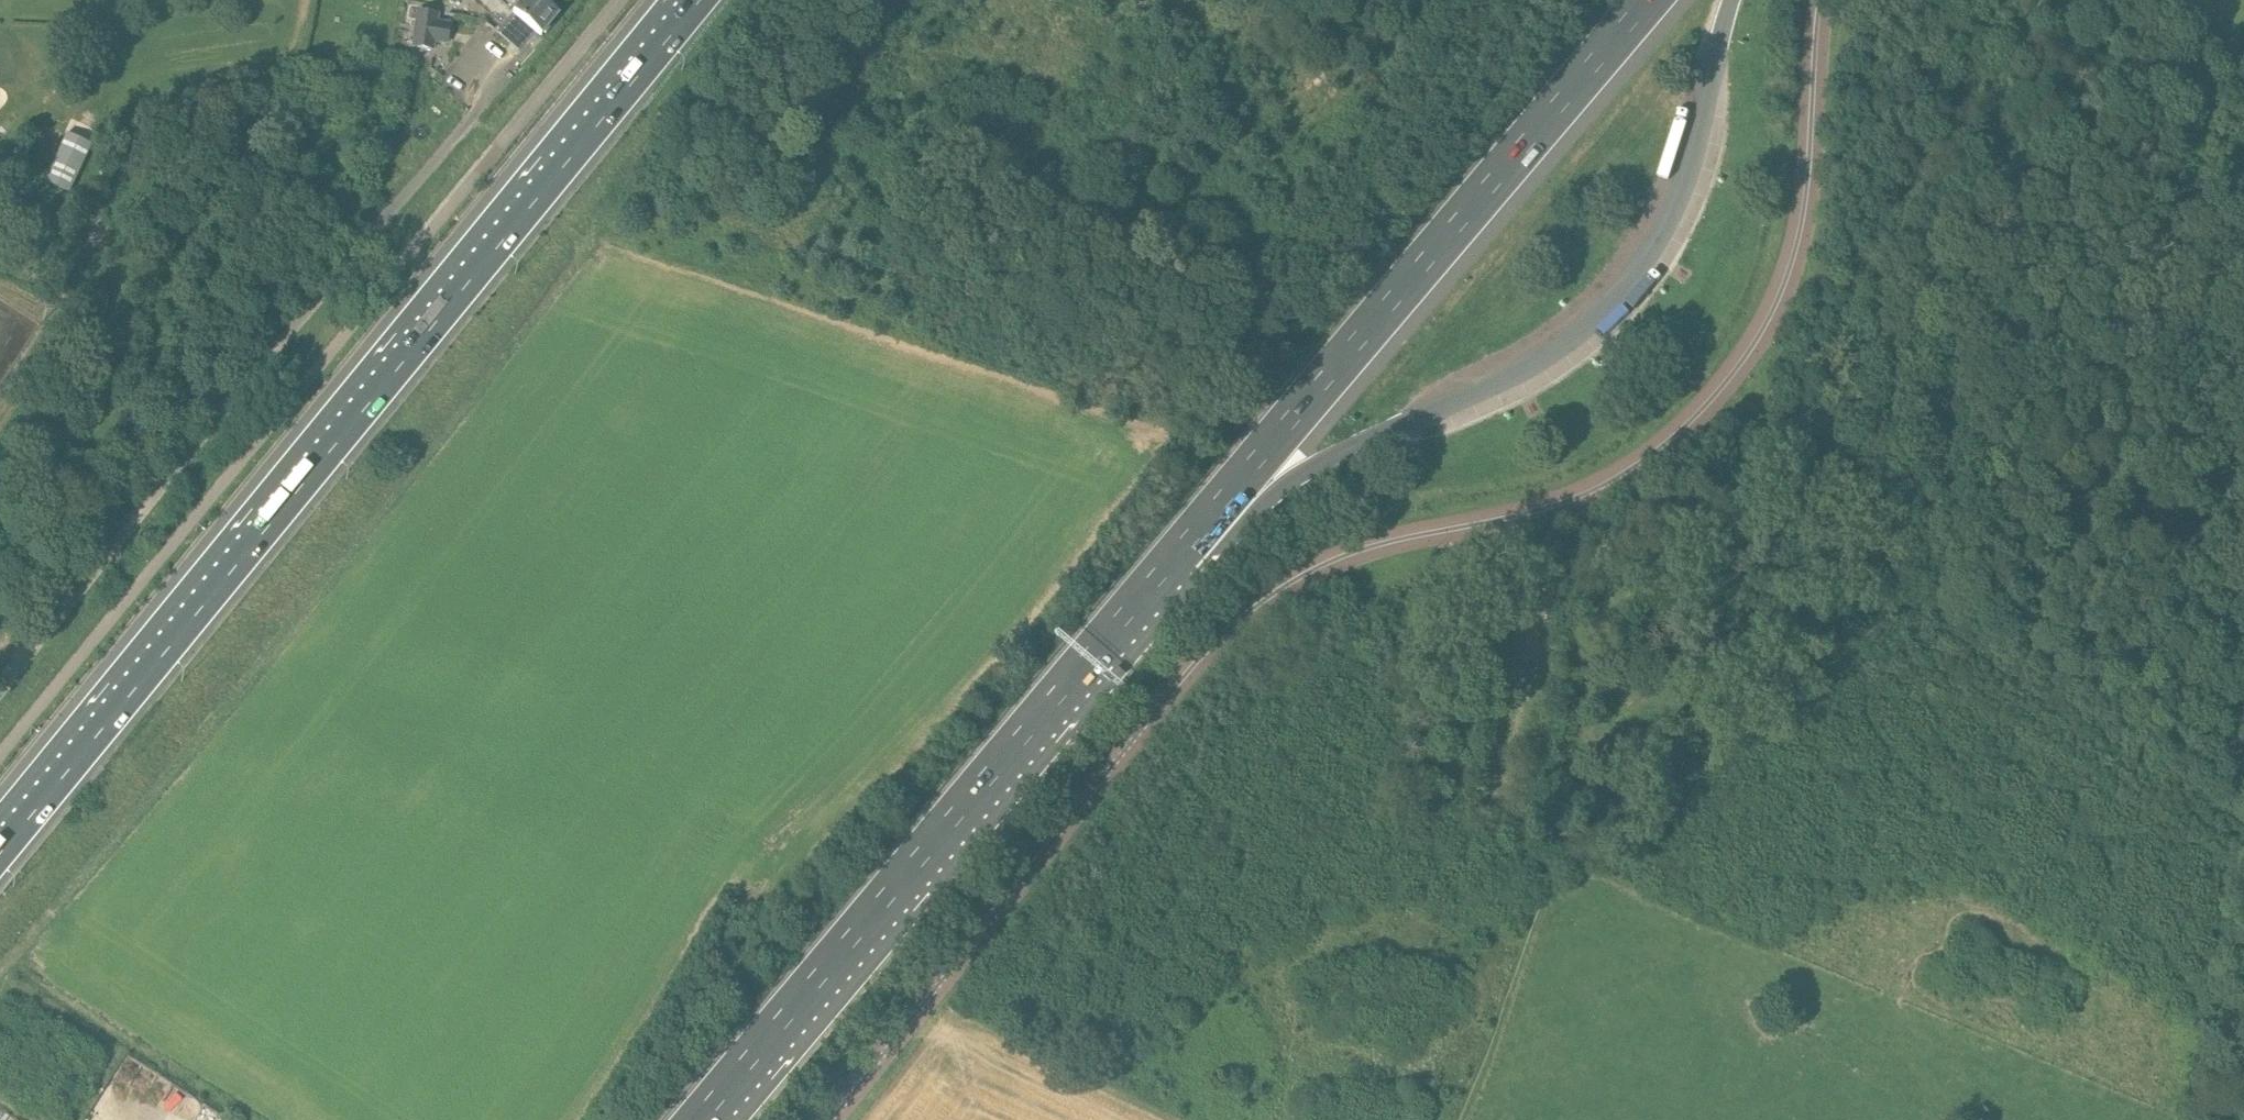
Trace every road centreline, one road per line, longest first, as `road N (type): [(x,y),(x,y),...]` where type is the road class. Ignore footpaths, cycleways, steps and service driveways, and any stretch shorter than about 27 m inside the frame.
road 1 (tertiary): [(831,1119),(1228,627),(1342,555),(1535,511),(1607,484),(1655,452),(1730,377),(1778,301),(1801,230),(1819,0)]
road 2 (motorway): [(700,0),(0,852)]
road 3 (track): [(0,967),(587,240)]
road 4 (residential): [(0,685),(471,116)]
road 5 (motorway): [(1173,561),(1650,0)]
road 6 (motorway): [(701,1119),(1173,561)]
road 7 (motorway): [(1173,561),(1312,466),(1372,436)]

